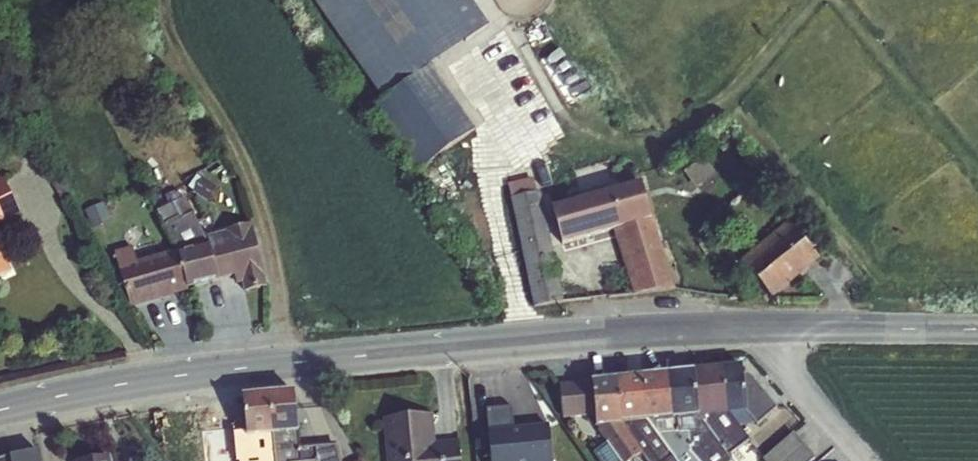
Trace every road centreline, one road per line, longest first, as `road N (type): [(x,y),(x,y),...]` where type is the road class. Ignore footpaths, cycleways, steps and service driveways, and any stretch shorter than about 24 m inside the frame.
road 1 (tertiary): [(977,330),(695,331),(298,364),(116,387),(0,413)]
road 2 (track): [(163,0),(189,77),(259,190),(298,364)]

